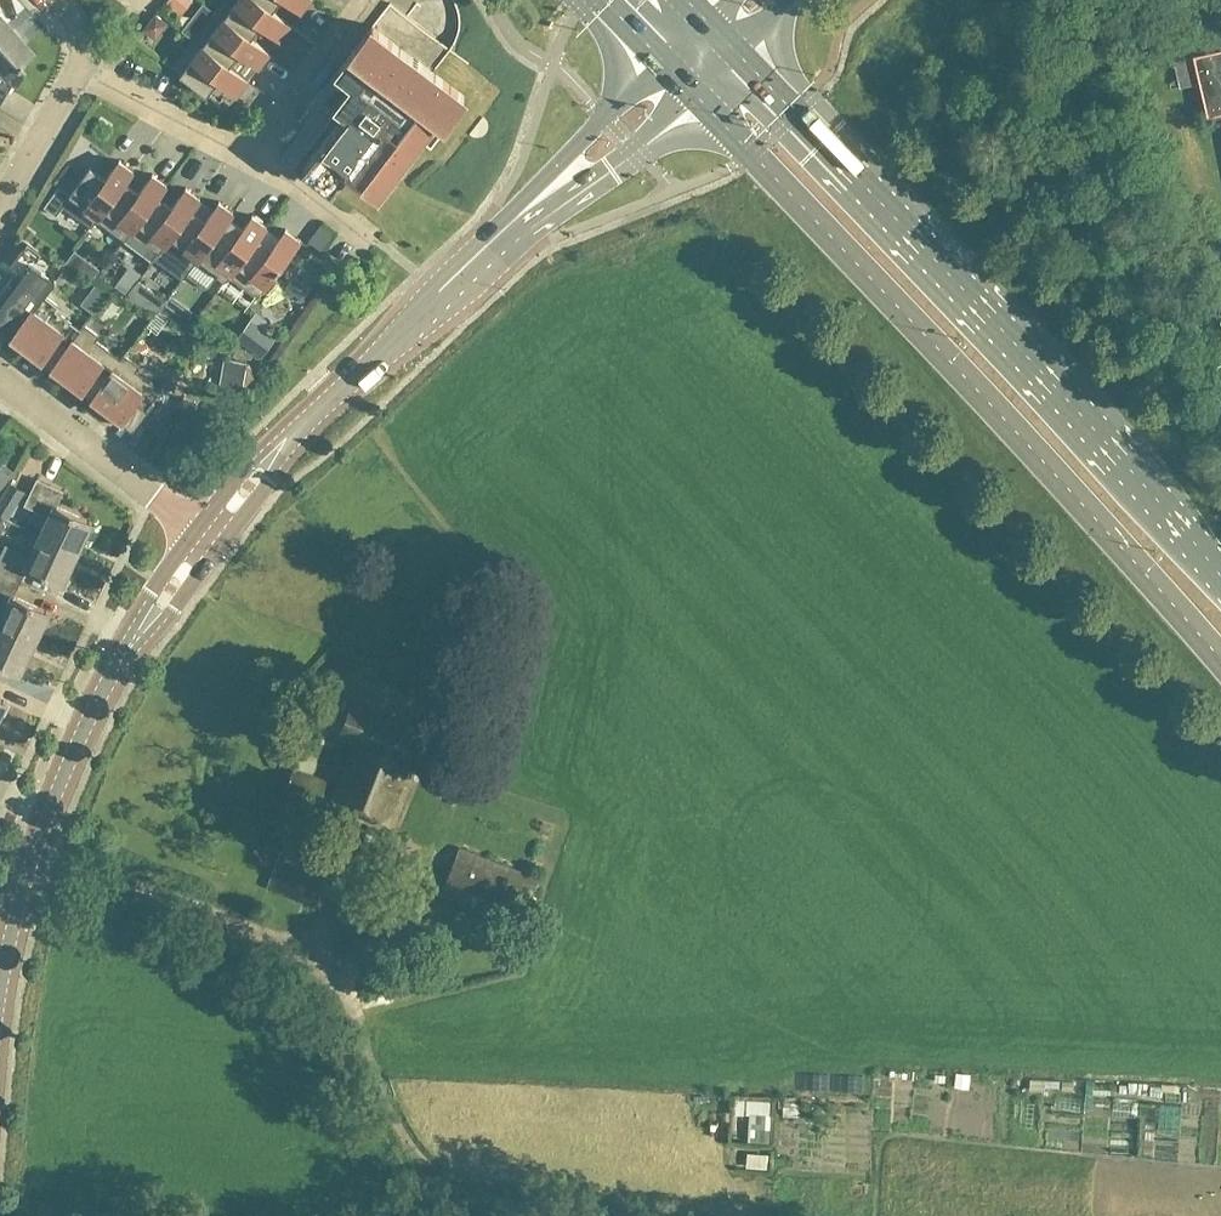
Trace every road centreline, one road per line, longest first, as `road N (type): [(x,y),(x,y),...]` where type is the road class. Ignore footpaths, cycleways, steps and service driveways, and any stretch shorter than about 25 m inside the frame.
road 1 (primary): [(691,93),(1220,667)]
road 2 (primary): [(1220,592),(1050,391),(735,53)]
road 3 (track): [(608,1215),(442,1182),(403,1138),(341,1002),(313,971),(275,945),(177,903),(34,856)]
road 4 (tertiary): [(207,541),(324,409),(513,235)]
road 5 (tertiary): [(12,923),(72,754),(126,654),(207,541)]
road 6 (residential): [(207,541),(0,381)]
road 7 (tertiary): [(513,235),(631,150),(691,93)]
road 8 (tertiary): [(665,66),(606,120),(513,235)]
road 9 (residential): [(76,70),(250,160)]
road 10 (residential): [(250,160),(364,8)]
road 11 (residential): [(0,204),(76,70)]
road 12 (residential): [(250,160),(362,240)]

